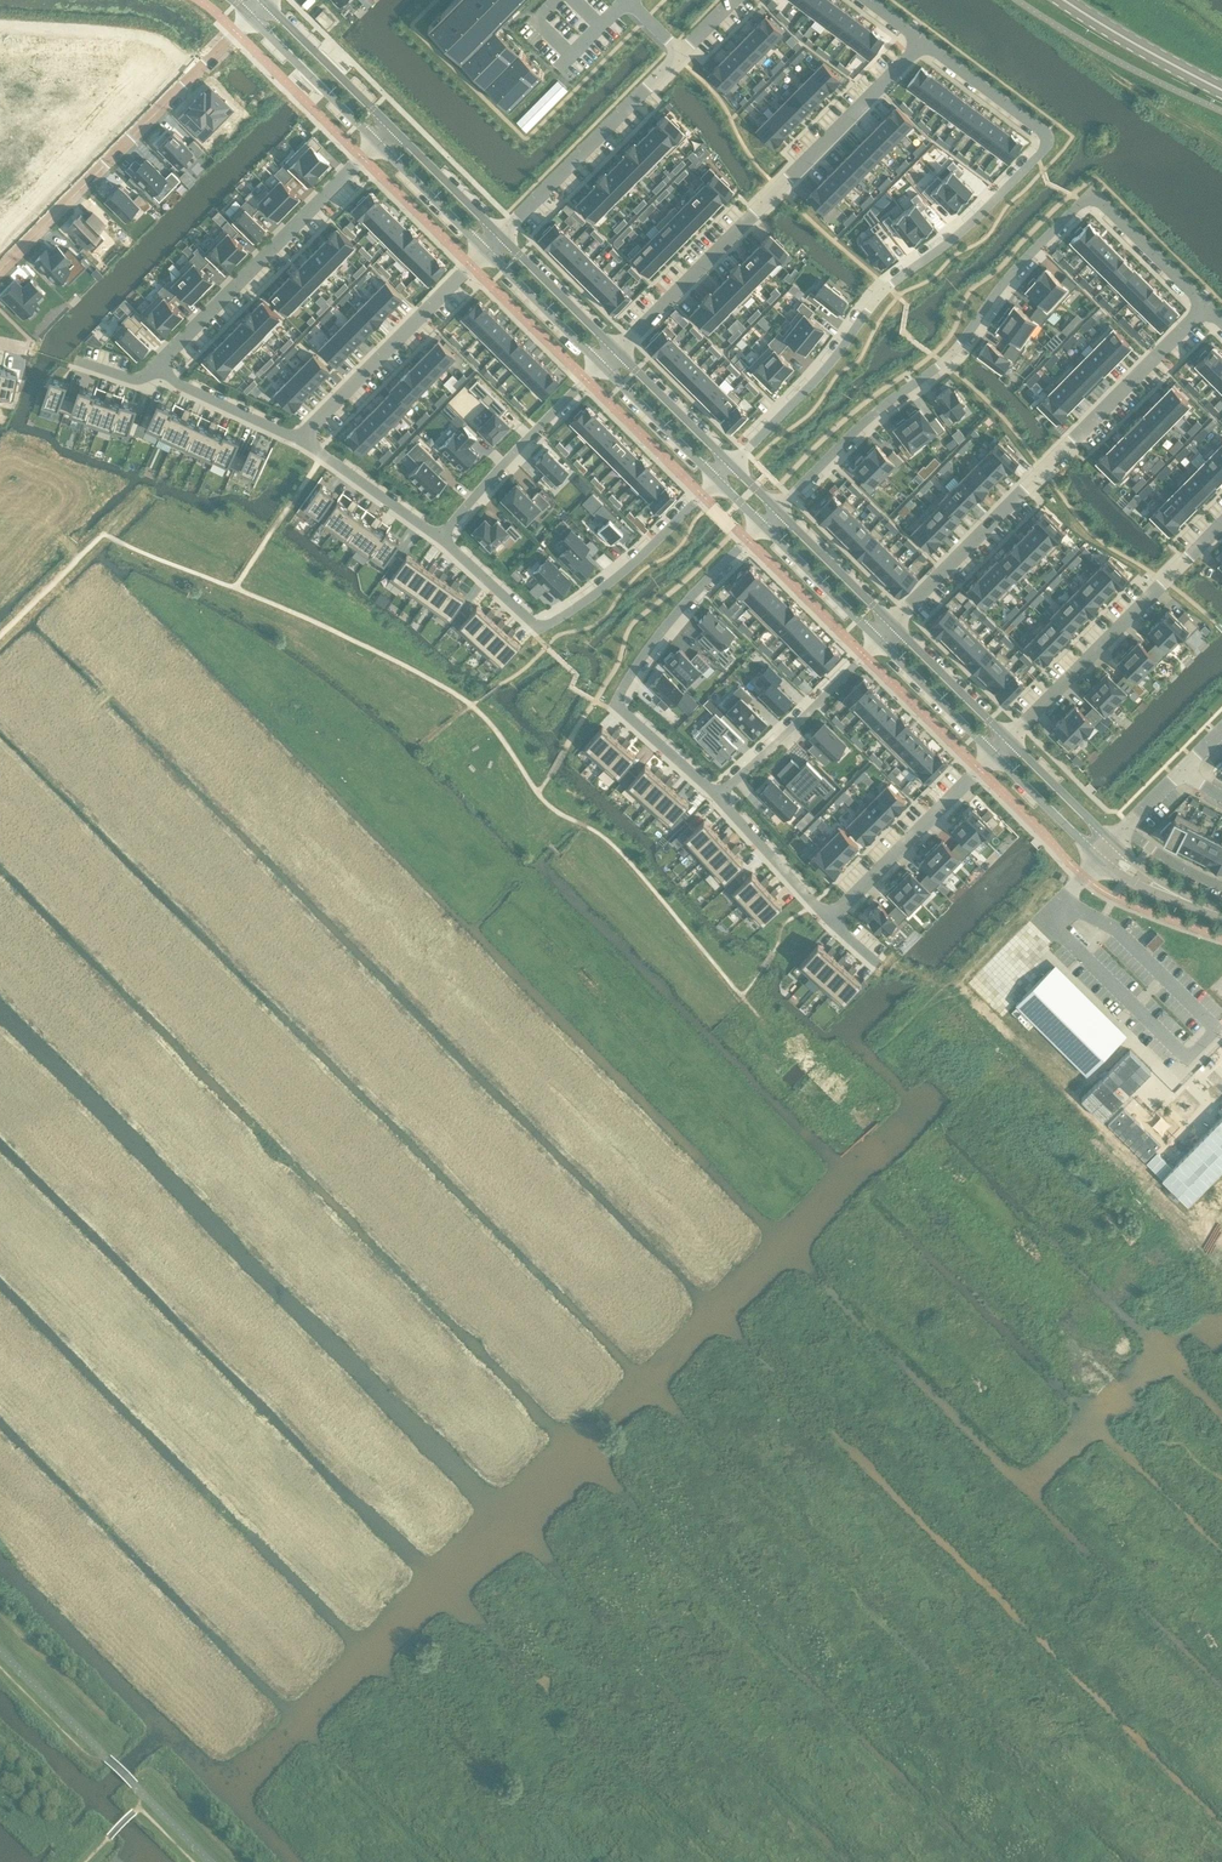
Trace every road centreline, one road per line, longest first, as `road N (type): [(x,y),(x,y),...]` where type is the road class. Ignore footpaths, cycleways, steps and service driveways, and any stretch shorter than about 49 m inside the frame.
road 1 (residential): [(1089,191),(1011,271),(940,364),(859,427),(777,511)]
road 2 (residential): [(732,462),(828,366),(887,290),(1046,146)]
road 3 (residential): [(1205,305),(895,625)]
road 4 (residential): [(616,350),(922,40)]
road 5 (residential): [(439,536),(538,630),(613,579),(717,477)]
road 6 (residential): [(763,525),(651,645),(616,702),(718,795)]
road 7 (residential): [(153,371),(379,144)]
road 8 (residential): [(1221,523),(1007,738)]
road 9 (residential): [(193,74),(0,269)]
road 10 (residential): [(488,251),(300,439)]
road 11 (residential): [(502,238),(682,54)]
road 12 (residential): [(602,365),(439,536)]
road 13 (residential): [(994,751),(831,919)]
road 14 (residential): [(880,640),(718,795)]
road 15 (residential): [(193,74),(130,33),(0,24)]
road 16 (primary): [(1221,89),(1064,0)]
road 17 (tertiary): [(252,18),(379,144)]
road 18 (tertiary): [(393,129),(266,3)]
road 19 (residential): [(300,439),(439,536)]
road 20 (residential): [(718,795),(831,919)]
road 21 (residential): [(922,40),(1045,132),(1046,146)]
road 22 (tertiary): [(895,625),(777,511)]
road 23 (tertiary): [(763,525),(880,640)]
road 24 (residential): [(1089,191),(1205,305)]
road 25 (residential): [(153,371),(300,439)]
road 26 (tertiary): [(732,462),(616,350)]
road 27 (tertiary): [(488,251),(602,365)]
road 28 (tertiary): [(602,365),(717,477)]
road 29 (track): [(235,588),(324,455)]
road 30 (tertiary): [(616,350),(502,238)]
road 31 (tertiary): [(880,640),(994,751)]
road 32 (tertiary): [(1007,738),(895,625)]
road 33 (tertiary): [(502,238),(393,129)]
road 34 (tertiary): [(379,144),(488,251)]
road 35 (tertiary): [(994,751),(1100,859)]
road 36 (tertiary): [(1112,845),(1007,738)]
road 37 (track): [(103,533),(0,637)]

